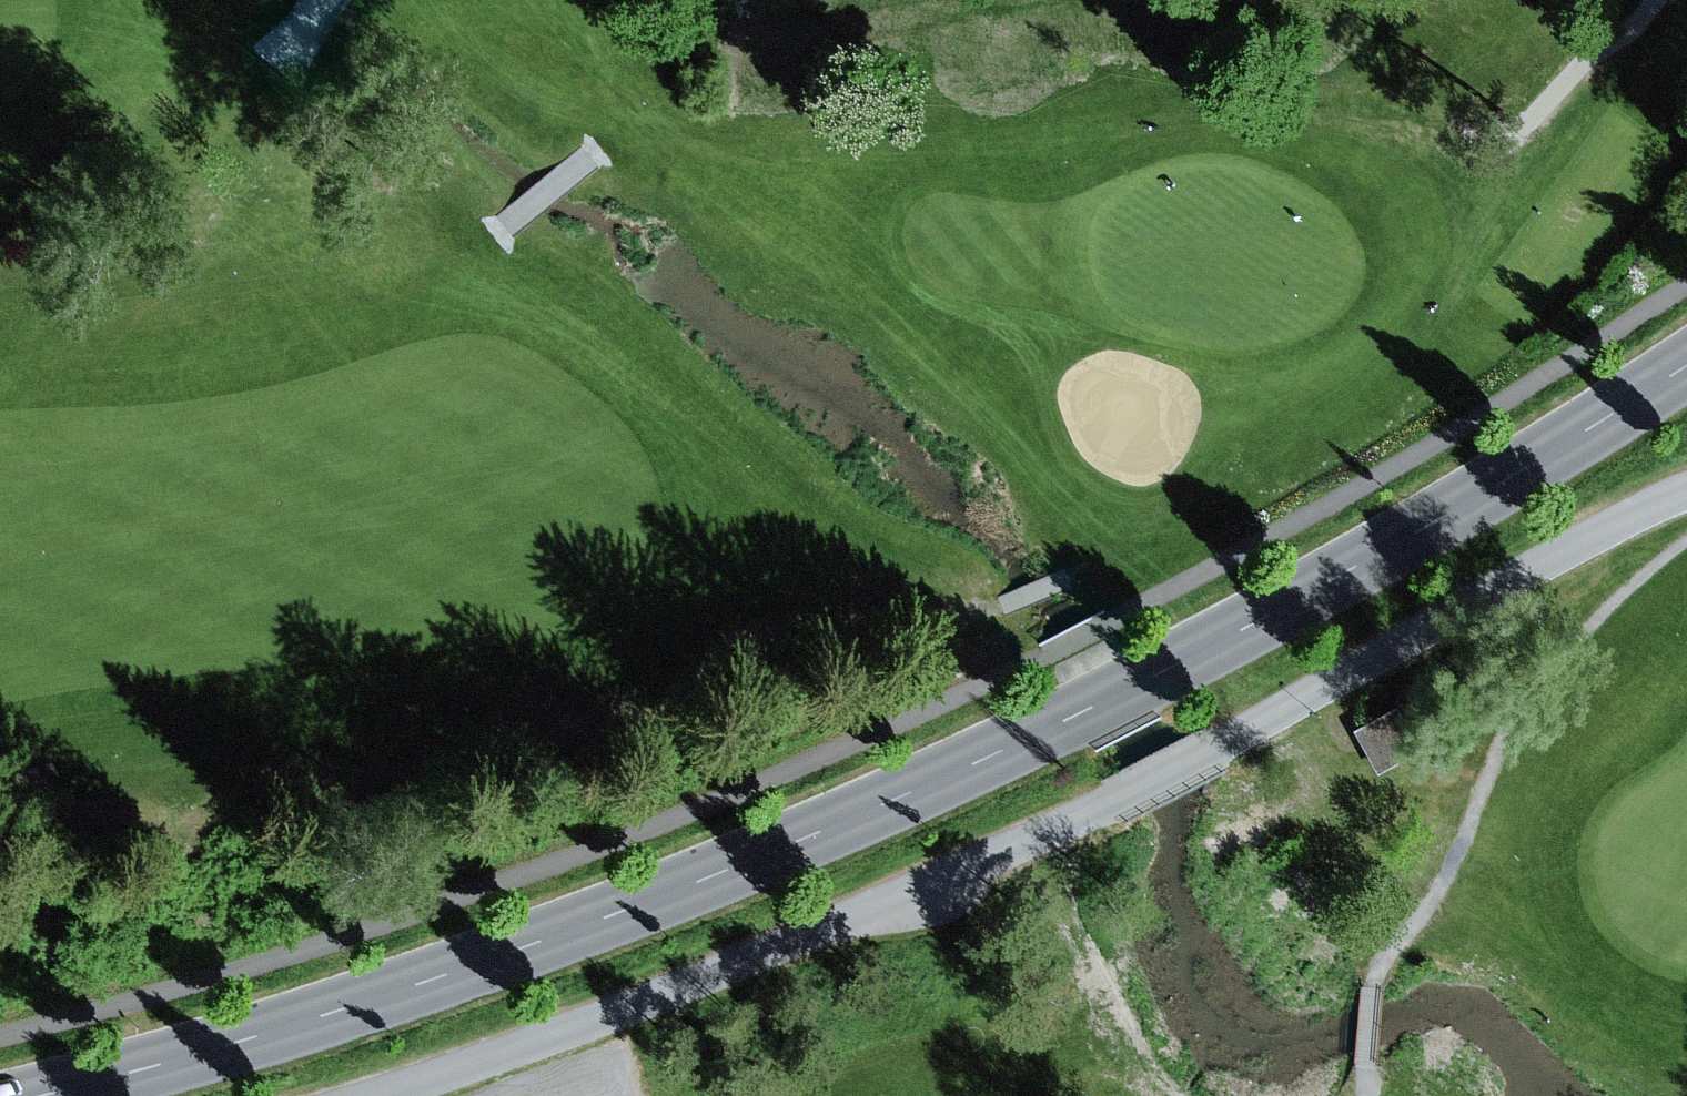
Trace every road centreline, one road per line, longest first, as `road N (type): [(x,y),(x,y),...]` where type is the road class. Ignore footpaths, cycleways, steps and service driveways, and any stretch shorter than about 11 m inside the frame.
road 1 (track): [(478,0),(522,34),(616,135),(497,234),(489,256),(515,296),(612,345),(860,564),(956,613),(998,605),(1069,573),(1374,389),(1428,333),(1656,0)]
road 2 (secondary): [(1686,363),(1569,441),(1150,681),(924,792),(604,919),(292,1027),(35,1095)]
road 3 (unclassified): [(1686,492),(1116,804),(797,942),(367,1095)]
road 4 (track): [(616,135),(967,408),(1048,486),(1100,555)]
road 5 (track): [(328,0),(311,29),(258,71),(173,115),(2,161)]

